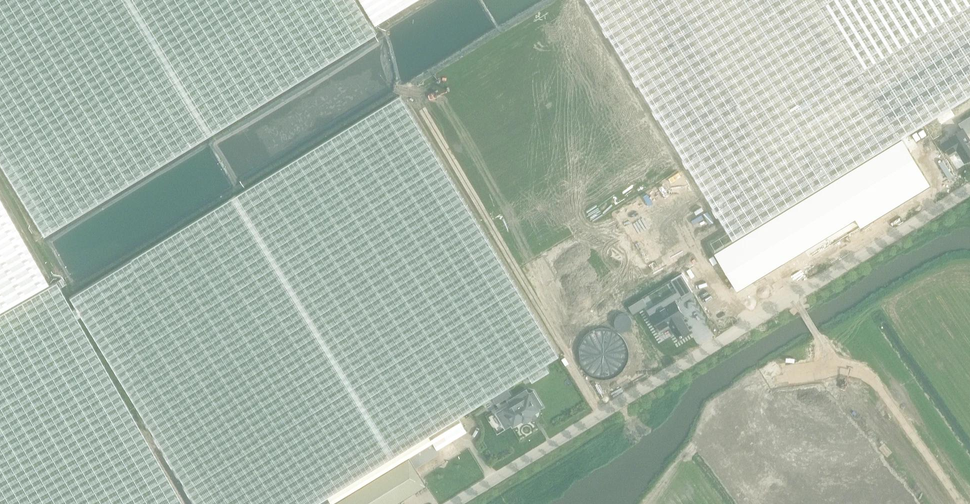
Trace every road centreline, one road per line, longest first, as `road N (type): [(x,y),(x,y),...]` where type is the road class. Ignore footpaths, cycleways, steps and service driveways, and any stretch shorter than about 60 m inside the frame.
road 1 (unclassified): [(969,187),(450,503)]

